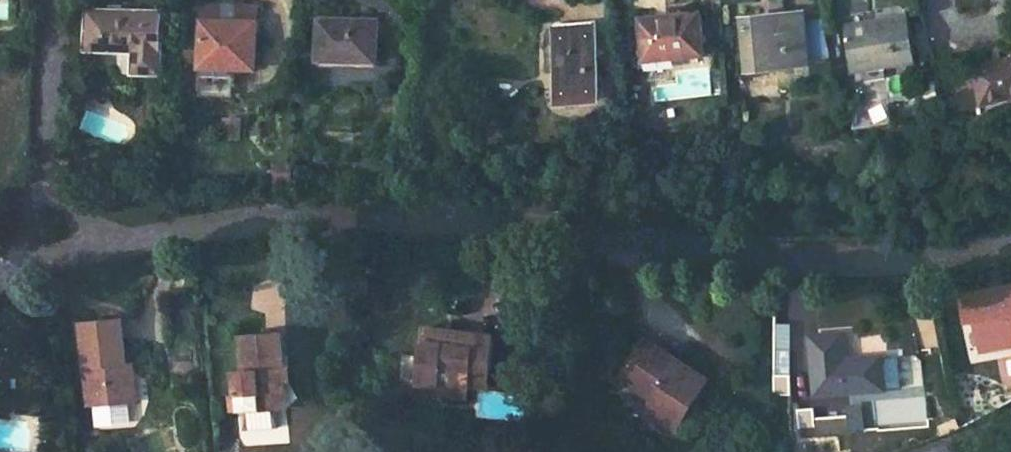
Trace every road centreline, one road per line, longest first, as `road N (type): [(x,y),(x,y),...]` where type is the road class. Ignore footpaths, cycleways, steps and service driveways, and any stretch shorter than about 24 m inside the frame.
road 1 (residential): [(53,0),(44,224),(109,240),(350,214),(861,263),(1010,235)]

